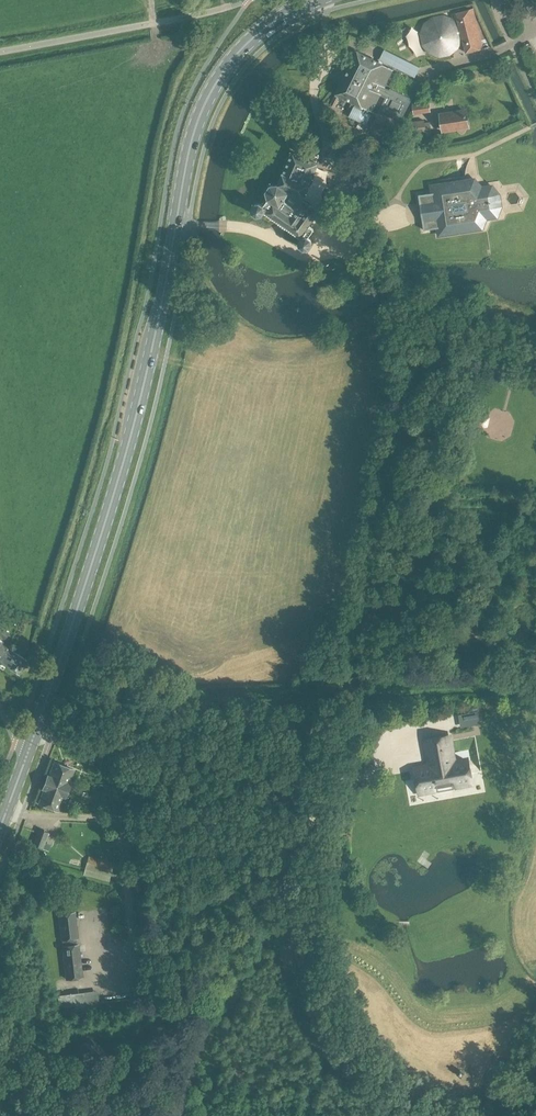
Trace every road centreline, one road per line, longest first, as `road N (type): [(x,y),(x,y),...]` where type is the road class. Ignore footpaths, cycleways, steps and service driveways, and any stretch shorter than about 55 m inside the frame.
road 1 (primary): [(33,740),(143,390),(198,121),(237,53),(316,0)]
road 2 (unclassified): [(0,52),(247,0)]

